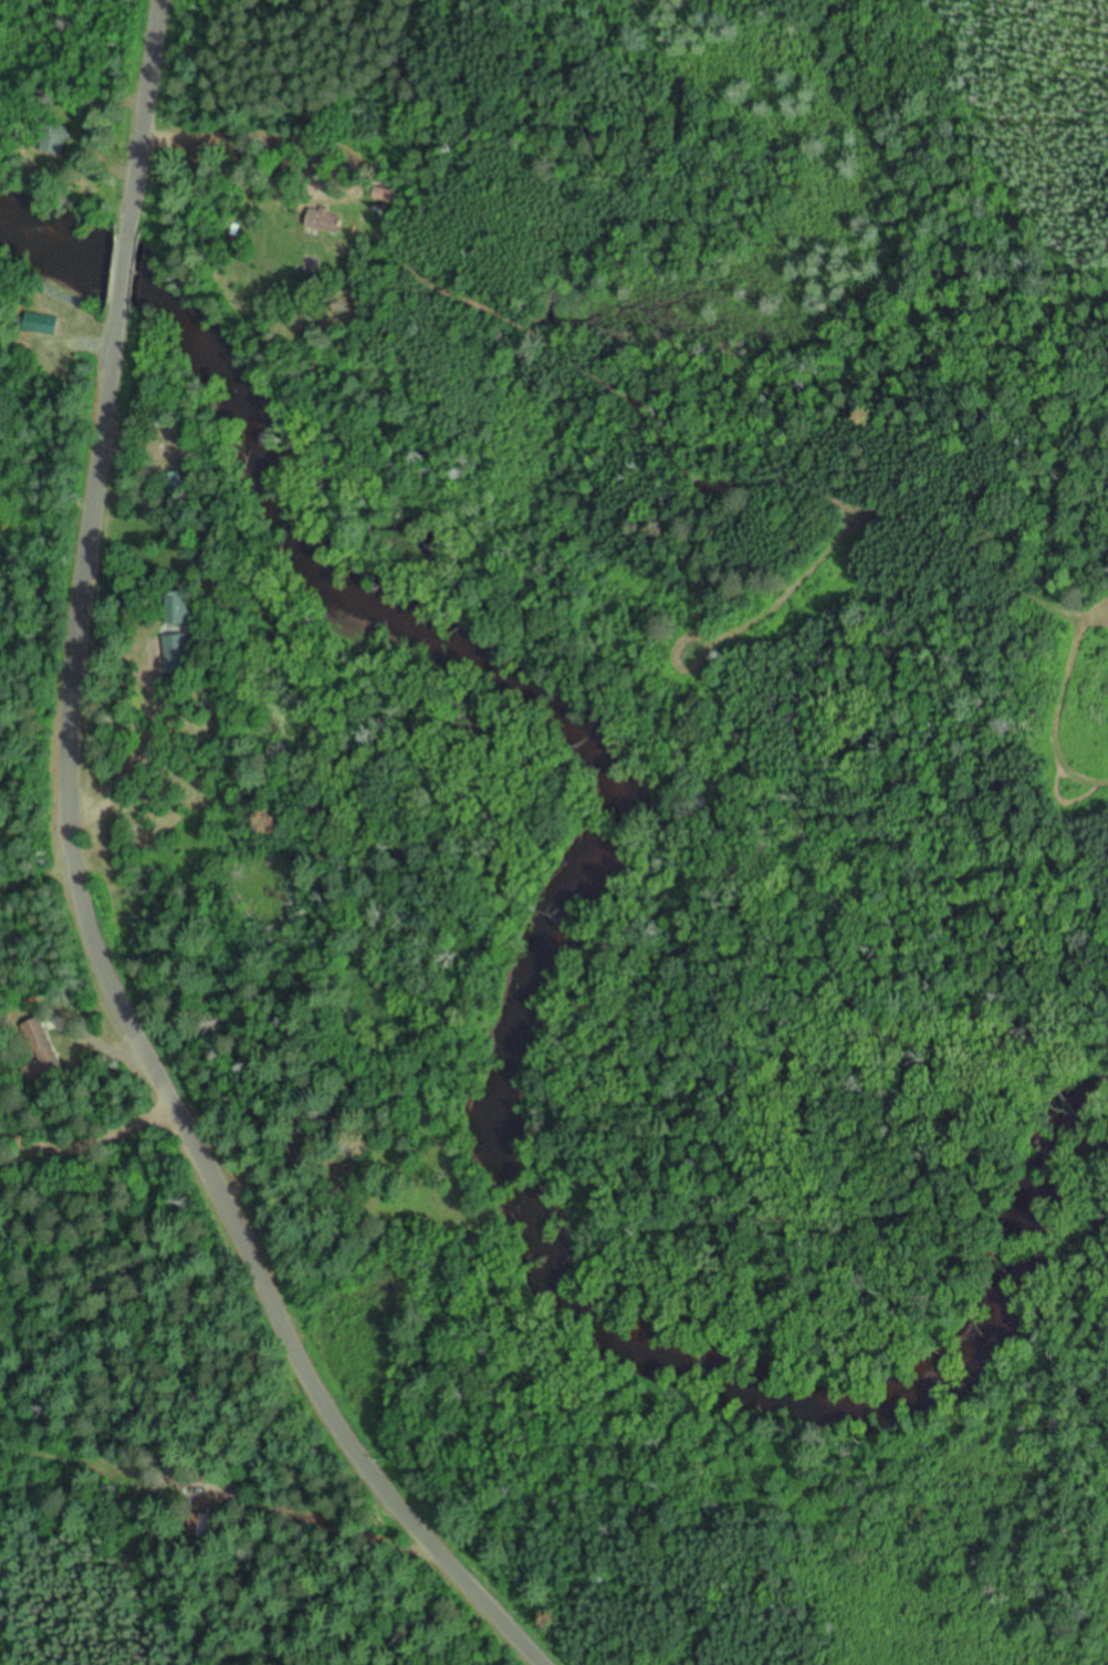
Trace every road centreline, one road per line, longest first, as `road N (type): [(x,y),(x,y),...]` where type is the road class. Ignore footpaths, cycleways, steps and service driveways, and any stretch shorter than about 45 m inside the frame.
road 1 (residential): [(537,1664),(321,1409),(132,1034),(81,912),(64,802),(67,696),(159,0)]

